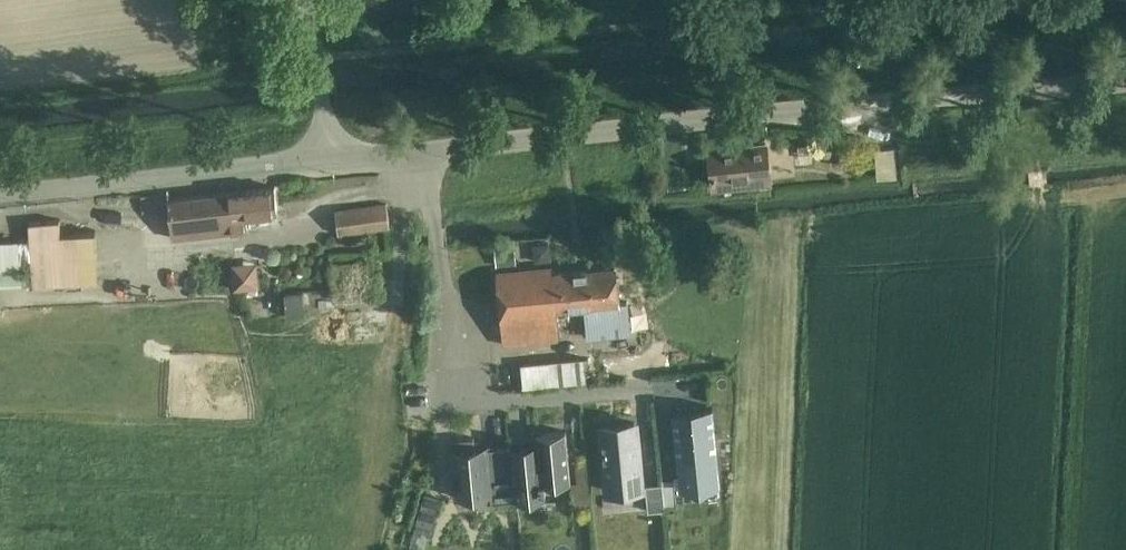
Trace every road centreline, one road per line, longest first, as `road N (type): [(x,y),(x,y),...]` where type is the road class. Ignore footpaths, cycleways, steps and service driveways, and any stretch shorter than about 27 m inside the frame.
road 1 (tertiary): [(430,151),(1125,82)]
road 2 (residential): [(430,151),(442,312),(431,408),(653,388)]
road 3 (track): [(405,154),(404,329),(371,390),(369,549)]
road 4 (tertiary): [(0,196),(331,160)]
road 5 (track): [(407,188),(314,211),(285,238),(129,257)]
road 6 (unclassified): [(331,160),(305,0)]

